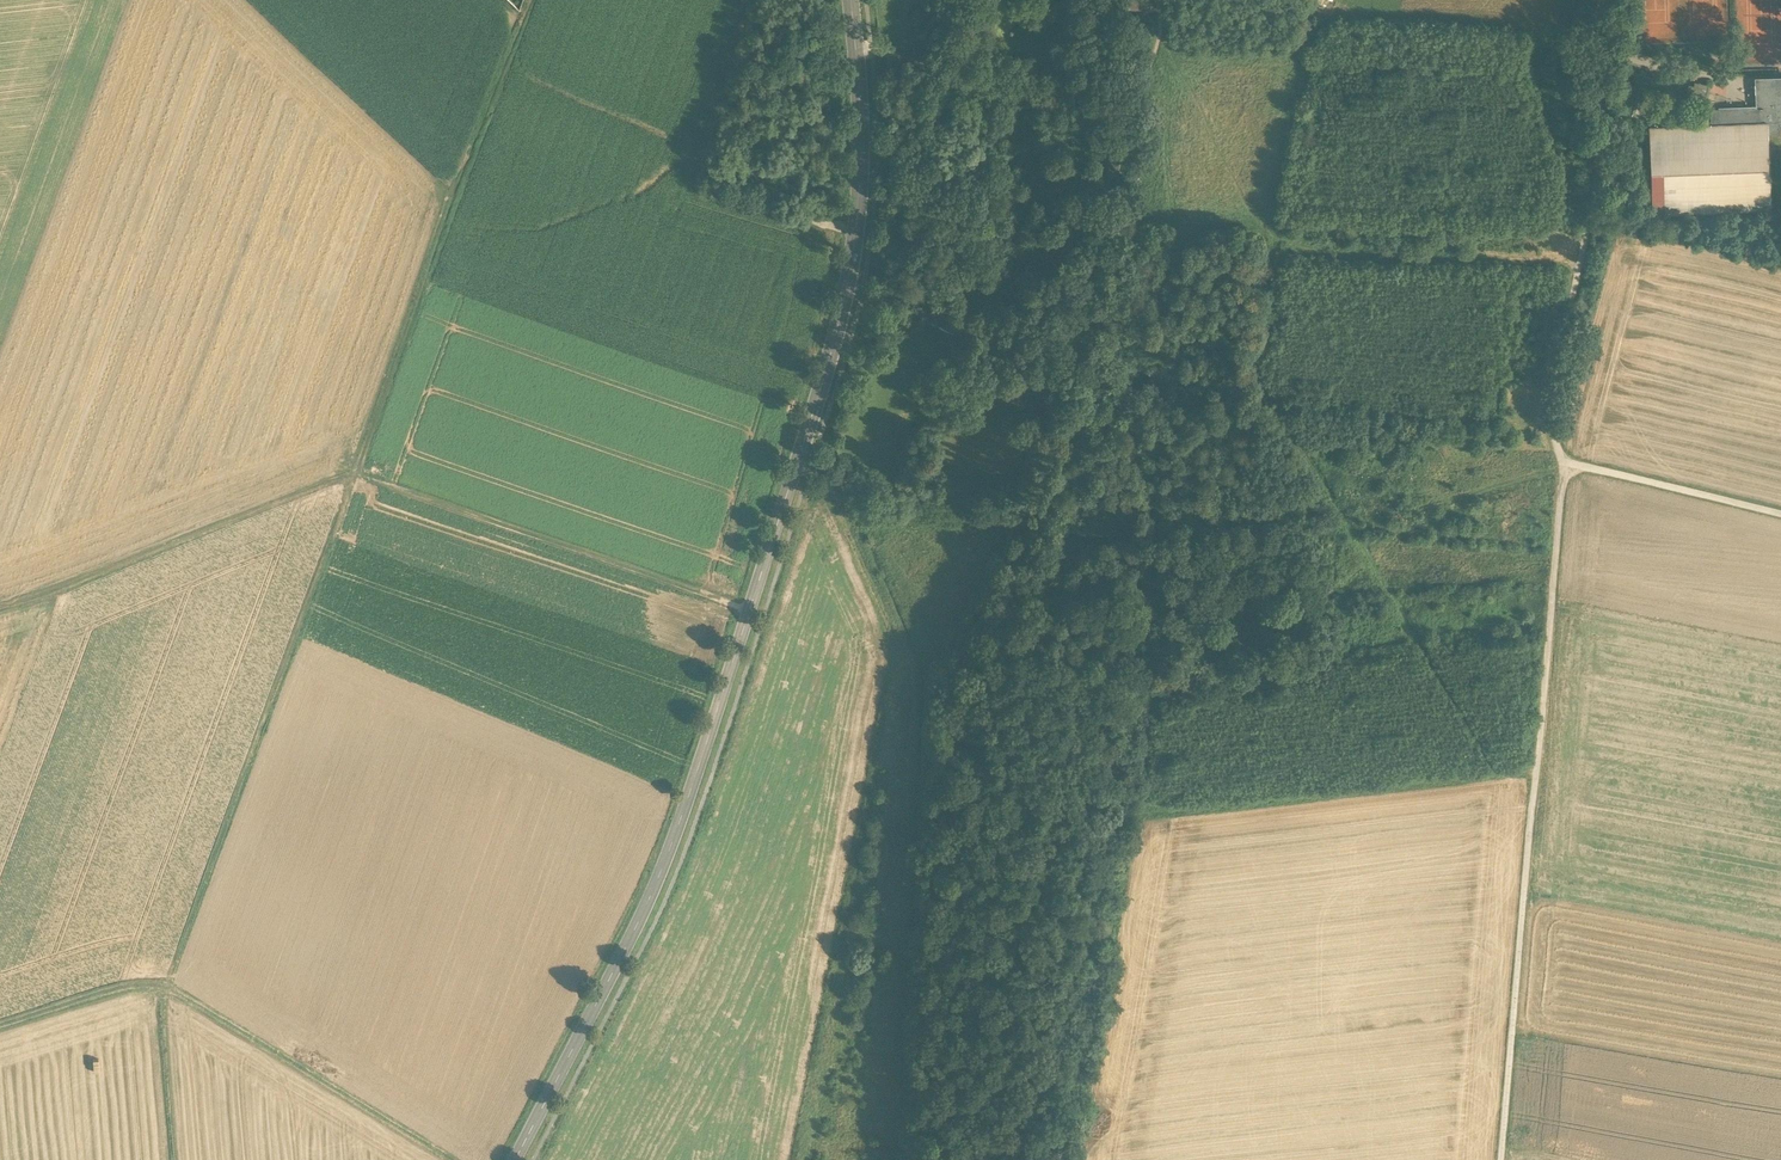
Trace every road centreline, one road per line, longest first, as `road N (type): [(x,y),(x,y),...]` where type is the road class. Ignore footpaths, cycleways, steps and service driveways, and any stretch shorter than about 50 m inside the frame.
road 1 (track): [(527,0),(174,963),(156,990),(168,1159)]
road 2 (tertiary): [(511,1159),(670,840),(817,401),(857,216),(853,0)]
road 3 (track): [(747,611),(344,474),(0,610)]
road 4 (track): [(1501,1159),(1567,464)]
road 5 (track): [(1780,514),(1561,459),(1551,398),(1590,221),(1603,41)]
road 6 (track): [(999,583),(1036,516),(1089,374),(1080,316),(1121,116),(1145,80),(1150,0)]
road 7 (track): [(931,1159),(938,833),(961,668),(999,583)]
road 8 (track): [(0,1026),(131,983),(160,982),(452,1159)]
road 9 (track): [(1536,767),(1130,814)]
road 10 (track): [(858,49),(1016,92)]

